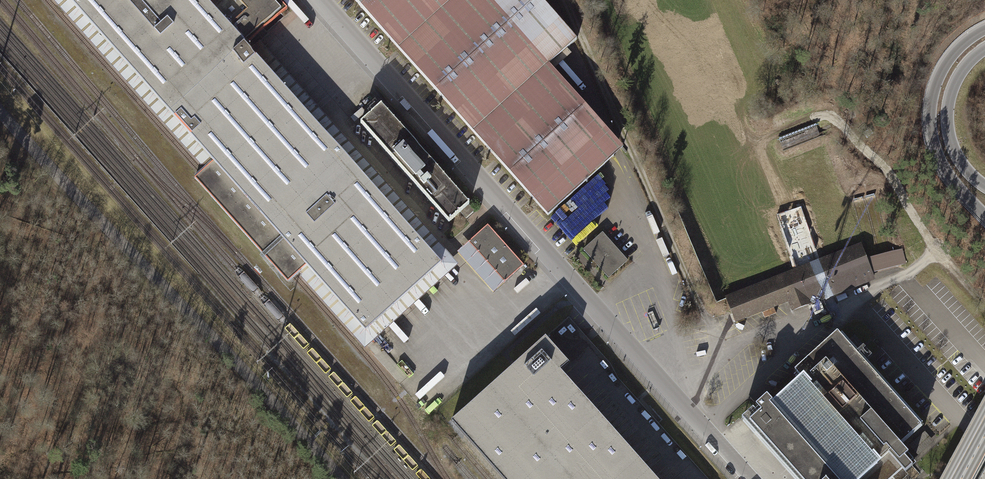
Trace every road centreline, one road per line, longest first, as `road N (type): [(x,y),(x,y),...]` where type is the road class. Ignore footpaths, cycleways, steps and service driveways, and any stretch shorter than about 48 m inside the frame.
road 1 (unclassified): [(320,0),(748,478)]
road 2 (residential): [(0,111),(342,478)]
road 3 (motorway): [(984,28),(946,63),(929,114),(939,160),(984,217)]
road 4 (primary): [(984,186),(954,151),(947,114),(958,76),(984,48)]

